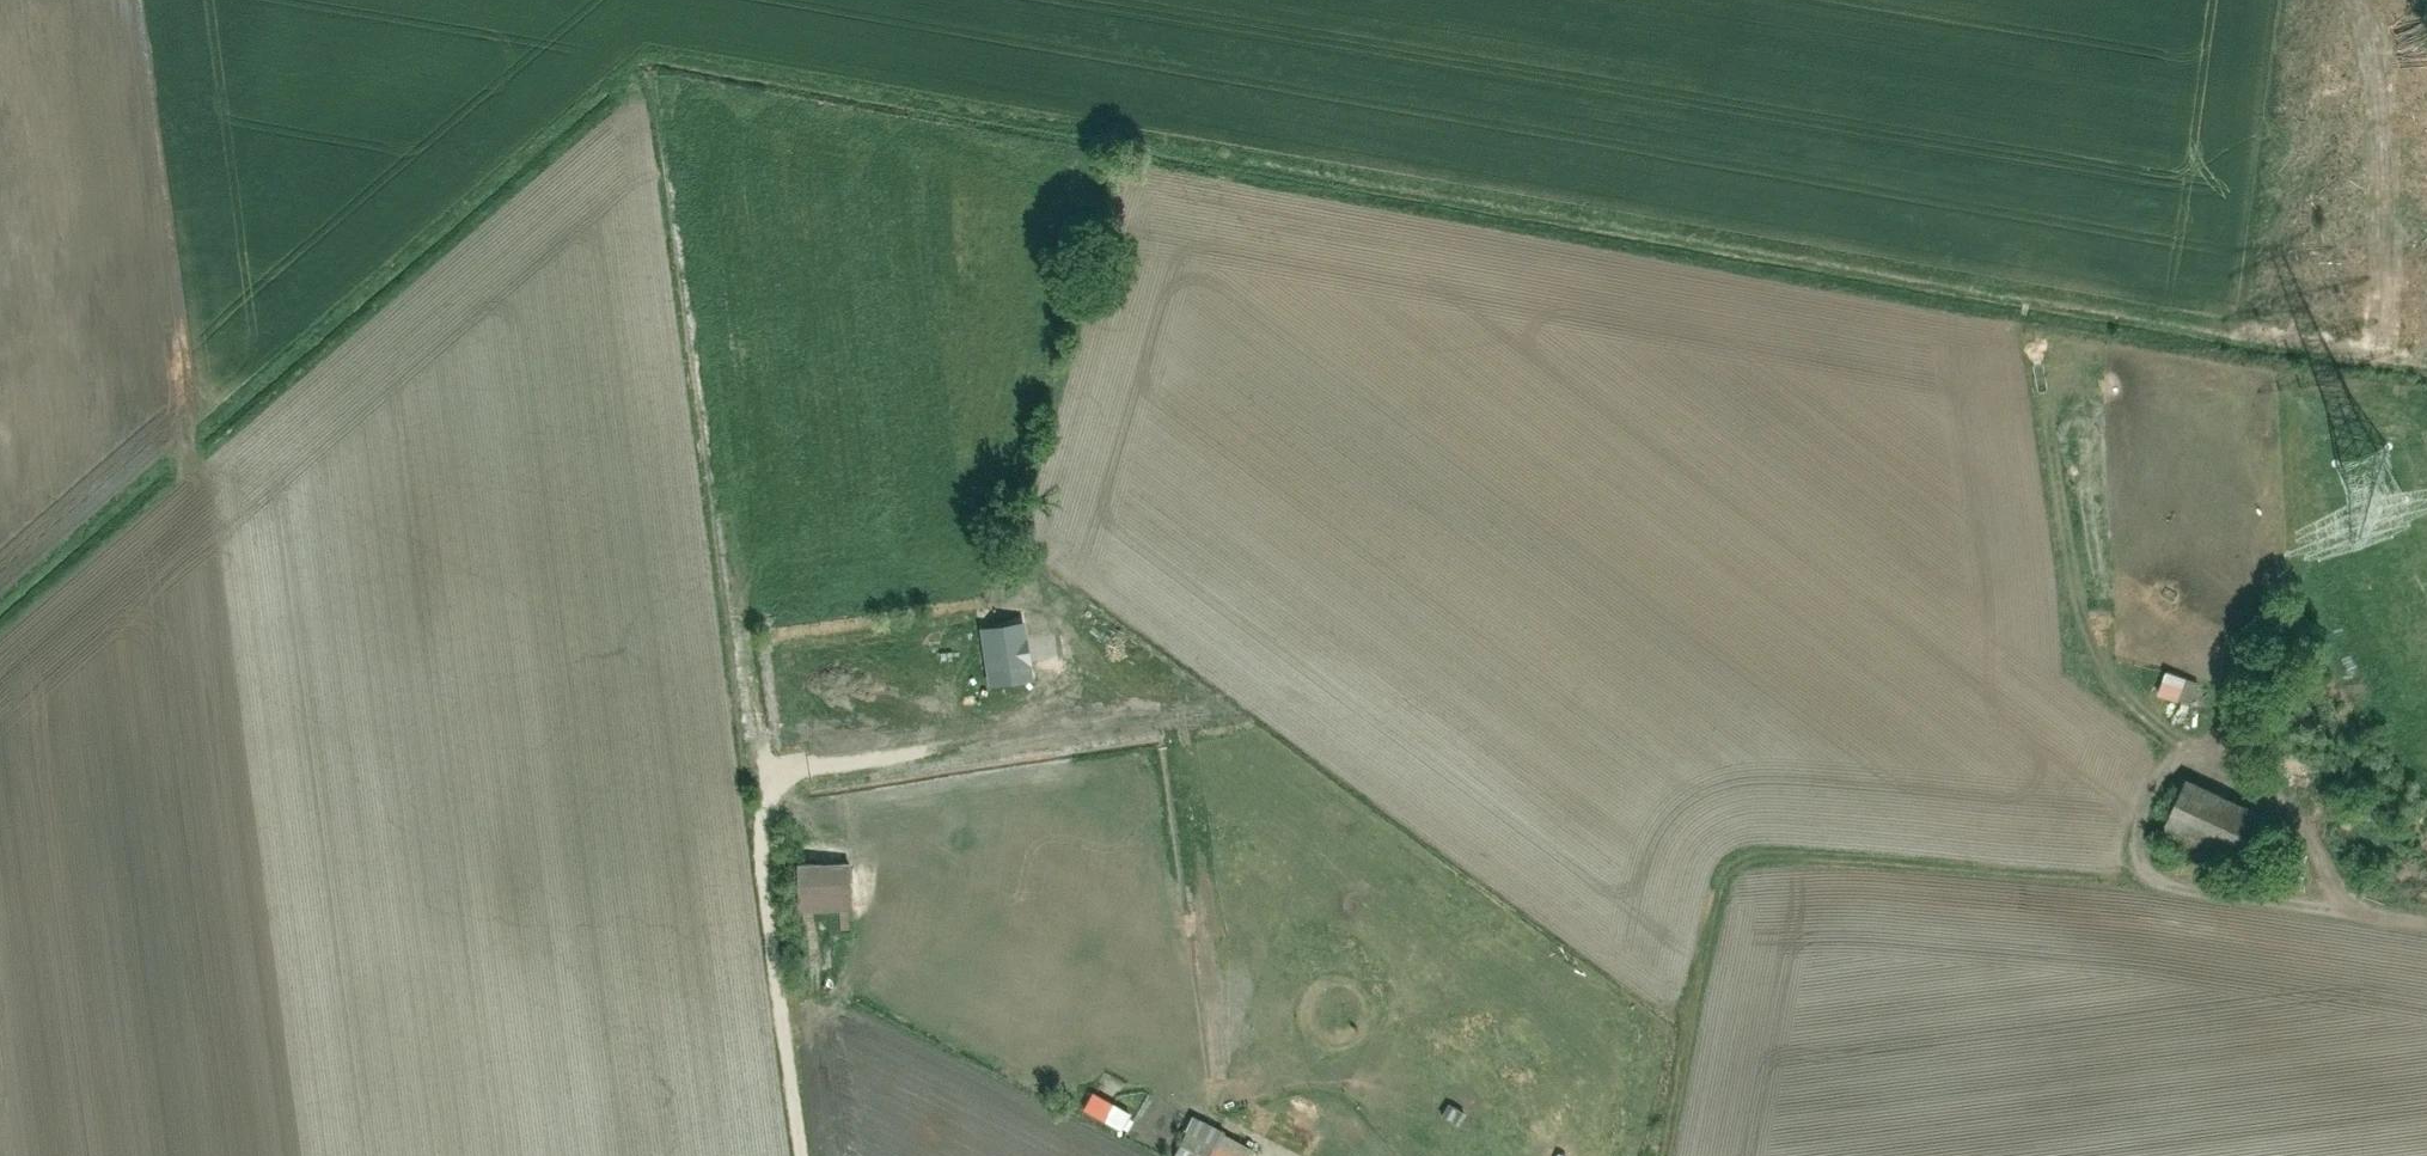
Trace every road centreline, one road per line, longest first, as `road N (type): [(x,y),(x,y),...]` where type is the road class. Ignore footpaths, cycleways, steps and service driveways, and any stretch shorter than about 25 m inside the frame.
road 1 (track): [(2426,912),(2361,899),(2290,788),(2230,762),(2225,742)]

